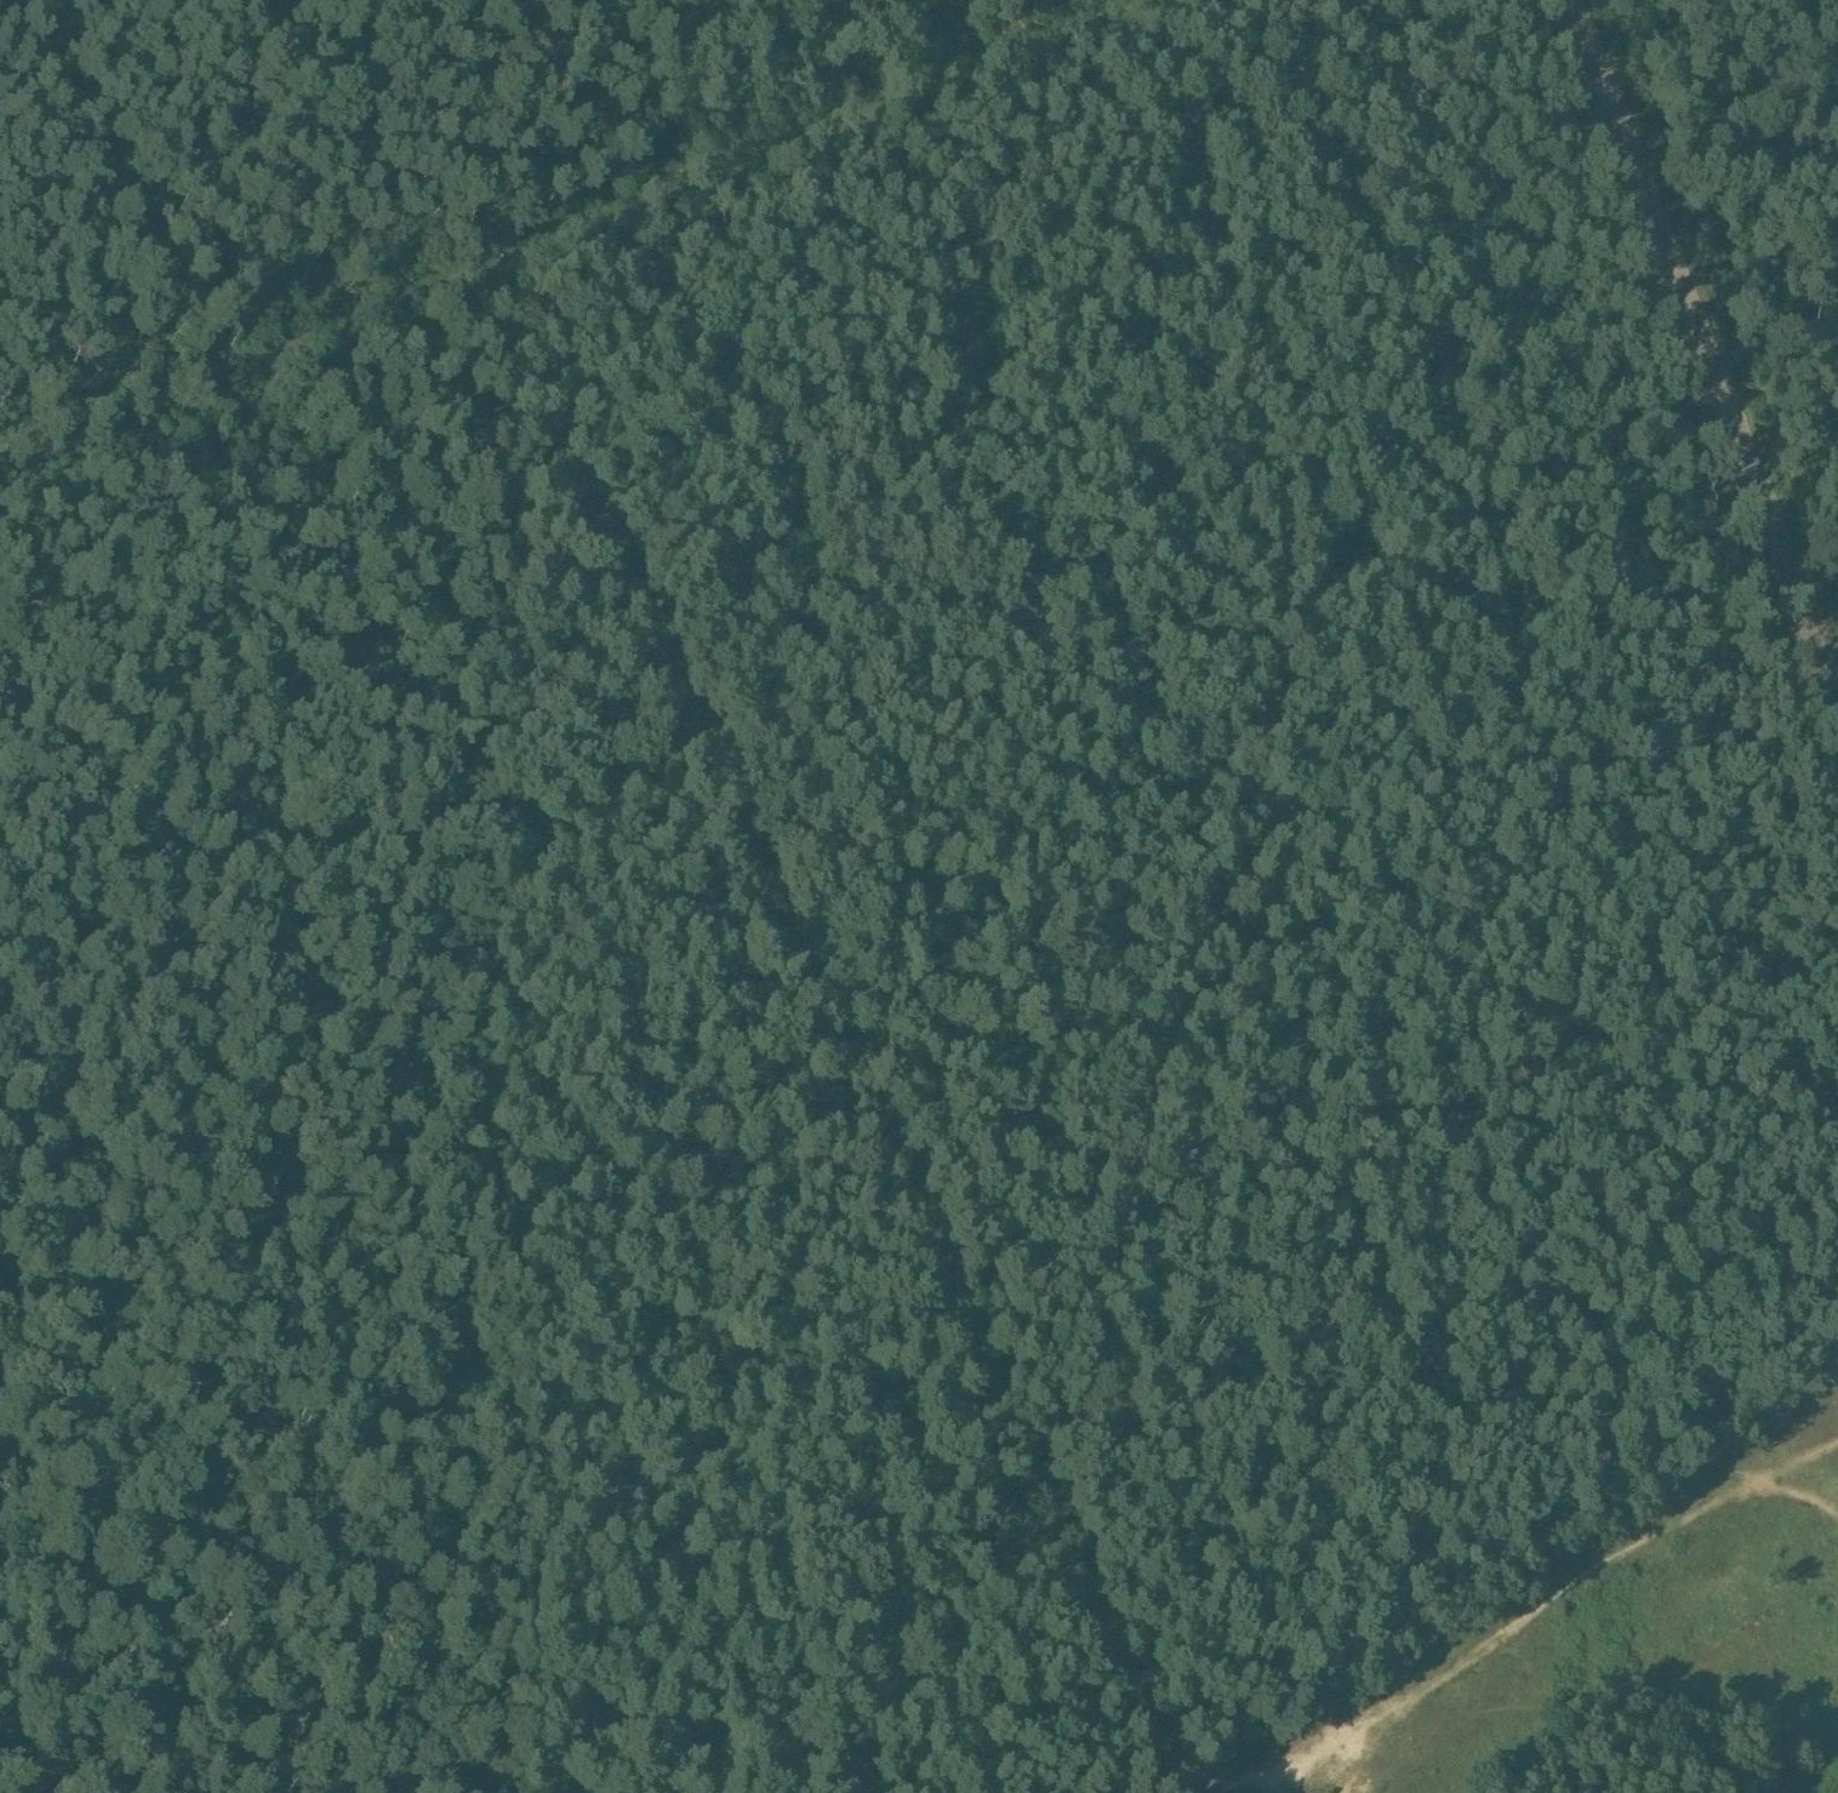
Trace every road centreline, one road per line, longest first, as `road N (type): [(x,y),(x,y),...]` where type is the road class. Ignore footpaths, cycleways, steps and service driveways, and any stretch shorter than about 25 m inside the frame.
road 1 (unclassified): [(1582,0),(1675,189),(1837,628)]

